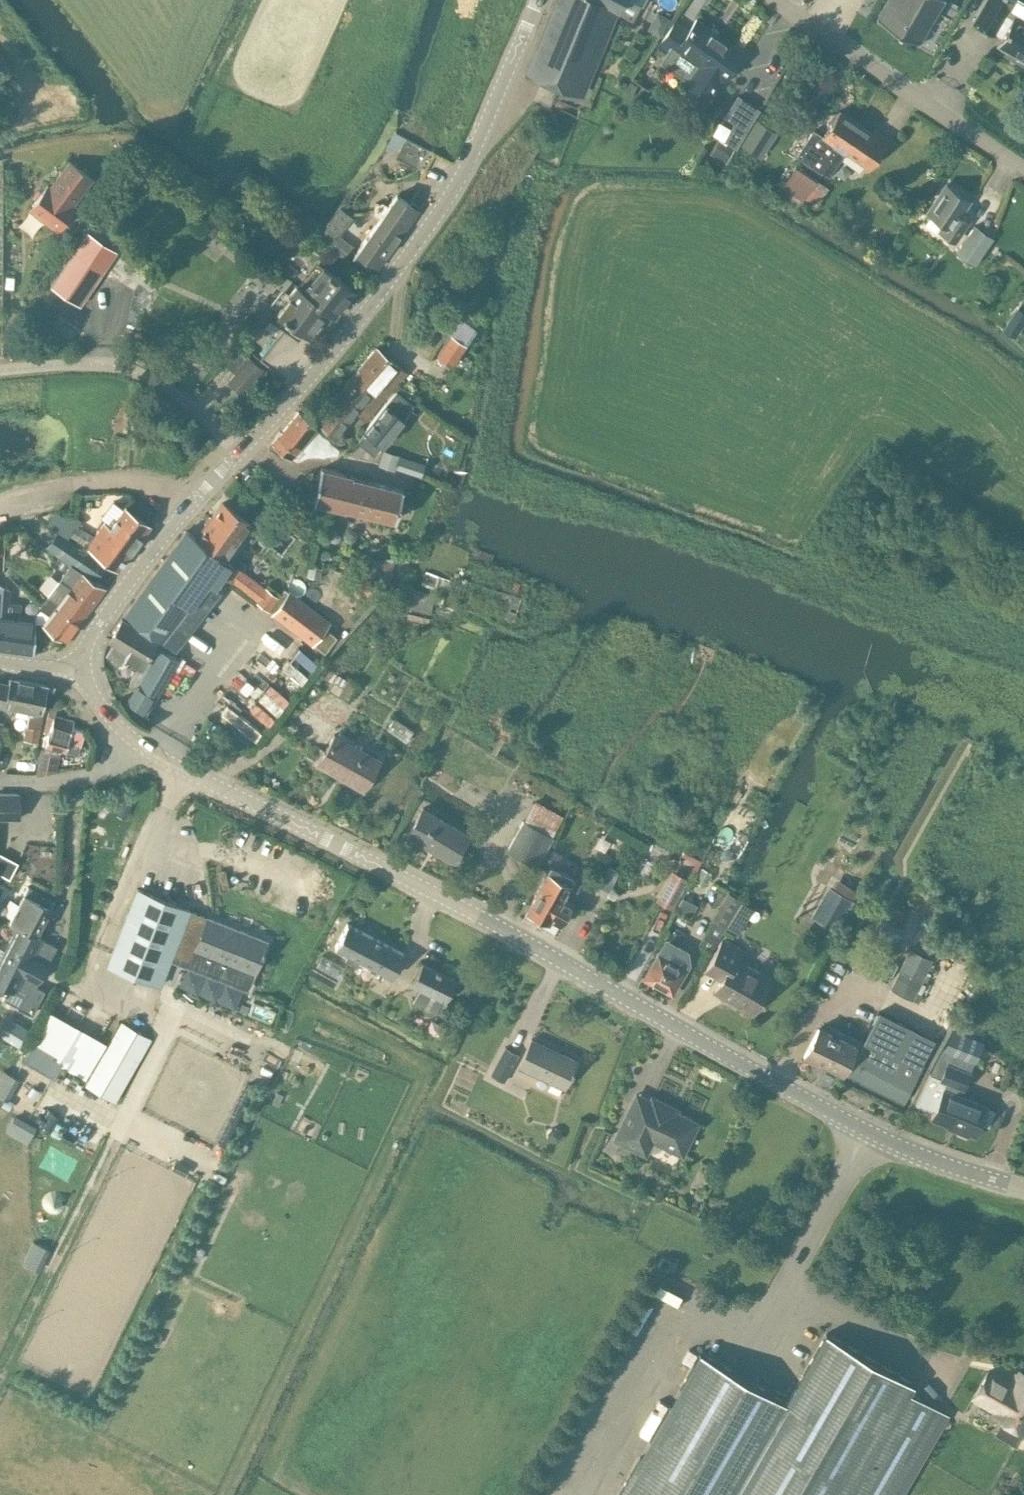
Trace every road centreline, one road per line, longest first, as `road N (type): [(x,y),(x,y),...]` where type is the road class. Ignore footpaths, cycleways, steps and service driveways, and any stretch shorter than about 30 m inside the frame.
road 1 (secondary): [(1023,1187),(865,1133),(136,742)]
road 2 (secondary): [(237,452),(396,272),(465,160),(537,0)]
road 3 (unclassified): [(783,0),(1023,172)]
road 4 (secondary): [(76,671),(102,619),(237,452)]
road 5 (unclassified): [(0,371),(124,369),(192,410),(237,452)]
road 6 (unclassified): [(0,783),(100,773),(136,742)]

